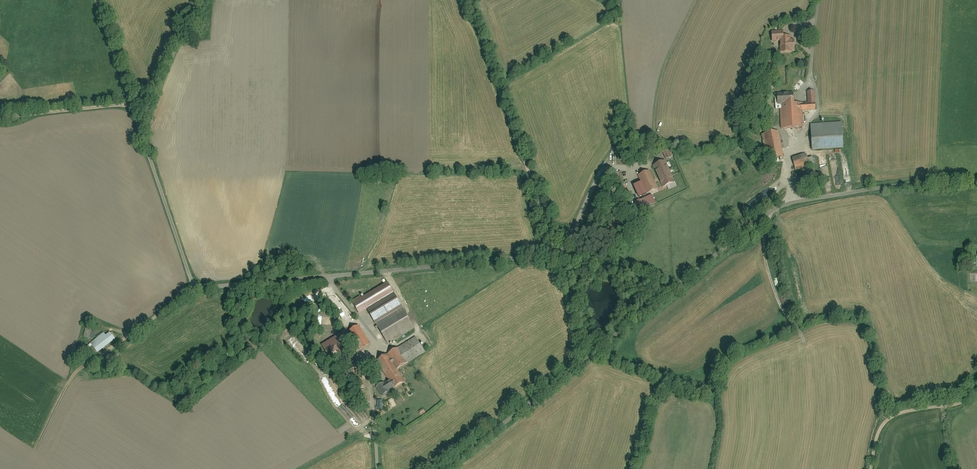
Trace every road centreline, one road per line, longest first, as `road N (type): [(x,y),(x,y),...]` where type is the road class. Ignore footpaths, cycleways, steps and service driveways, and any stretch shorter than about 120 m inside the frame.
road 1 (residential): [(562,254),(199,286),(97,0)]
road 2 (residential): [(976,182),(866,189),(790,205),(666,293)]
road 3 (residential): [(666,293),(445,468)]
road 4 (residential): [(562,254),(469,3)]
road 5 (track): [(872,468),(879,428),(889,420),(962,401),(976,386)]
road 6 (track): [(0,117),(132,103)]
road 7 (residential): [(562,254),(593,217),(611,171),(640,165)]

